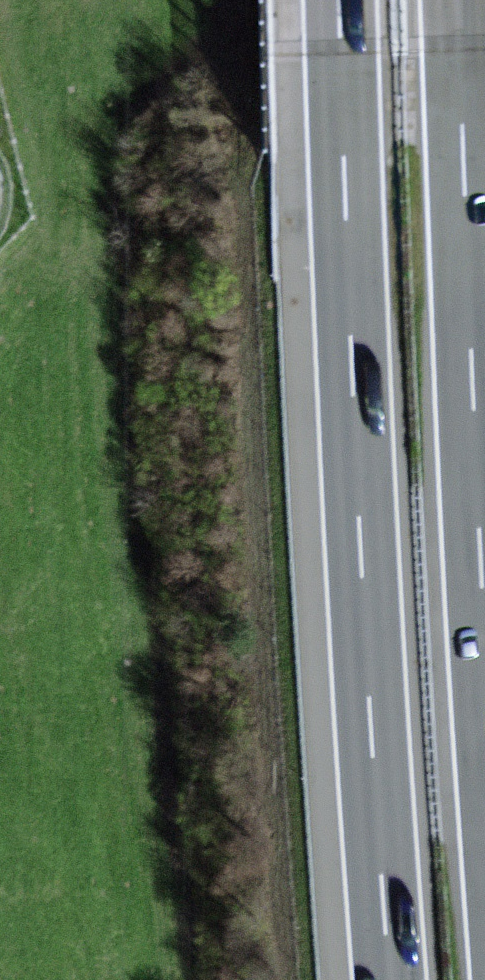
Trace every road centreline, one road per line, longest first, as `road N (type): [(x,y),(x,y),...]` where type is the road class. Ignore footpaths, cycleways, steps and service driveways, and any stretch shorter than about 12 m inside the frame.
road 1 (motorway): [(340,0),(352,382),(388,979)]
road 2 (motorway): [(484,622),(460,0)]

